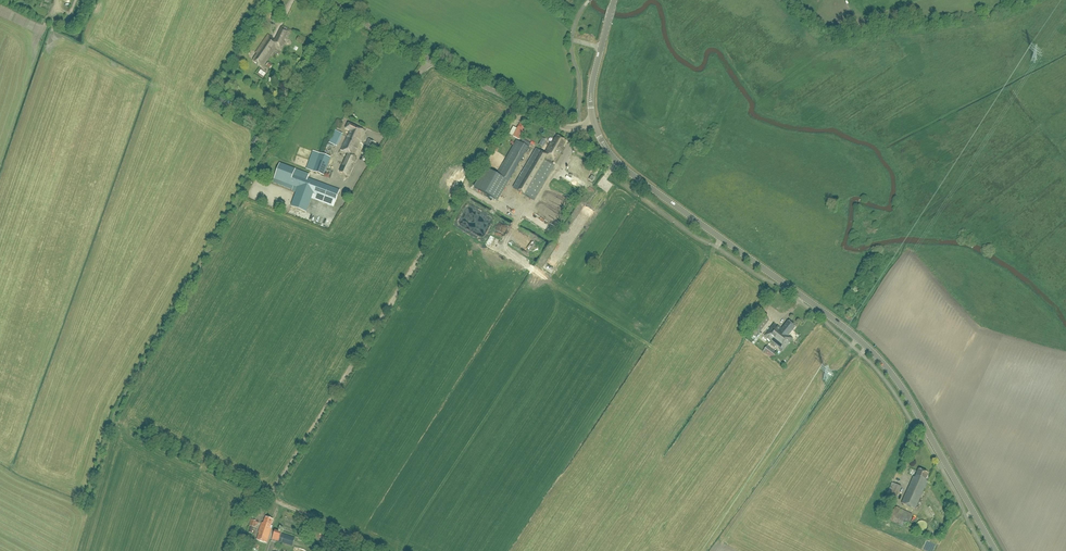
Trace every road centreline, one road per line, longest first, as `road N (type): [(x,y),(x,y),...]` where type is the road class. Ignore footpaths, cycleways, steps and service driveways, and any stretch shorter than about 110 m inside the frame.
road 1 (track): [(269,497),(111,419),(347,12)]
road 2 (secondary): [(995,550),(874,354),(641,182),(610,153),(594,124)]
road 3 (track): [(269,497),(516,103)]
road 4 (tertiary): [(325,0),(563,128),(594,124)]
road 5 (secondary): [(594,124),(592,87),(614,0)]
road 6 (track): [(381,550),(269,497)]

